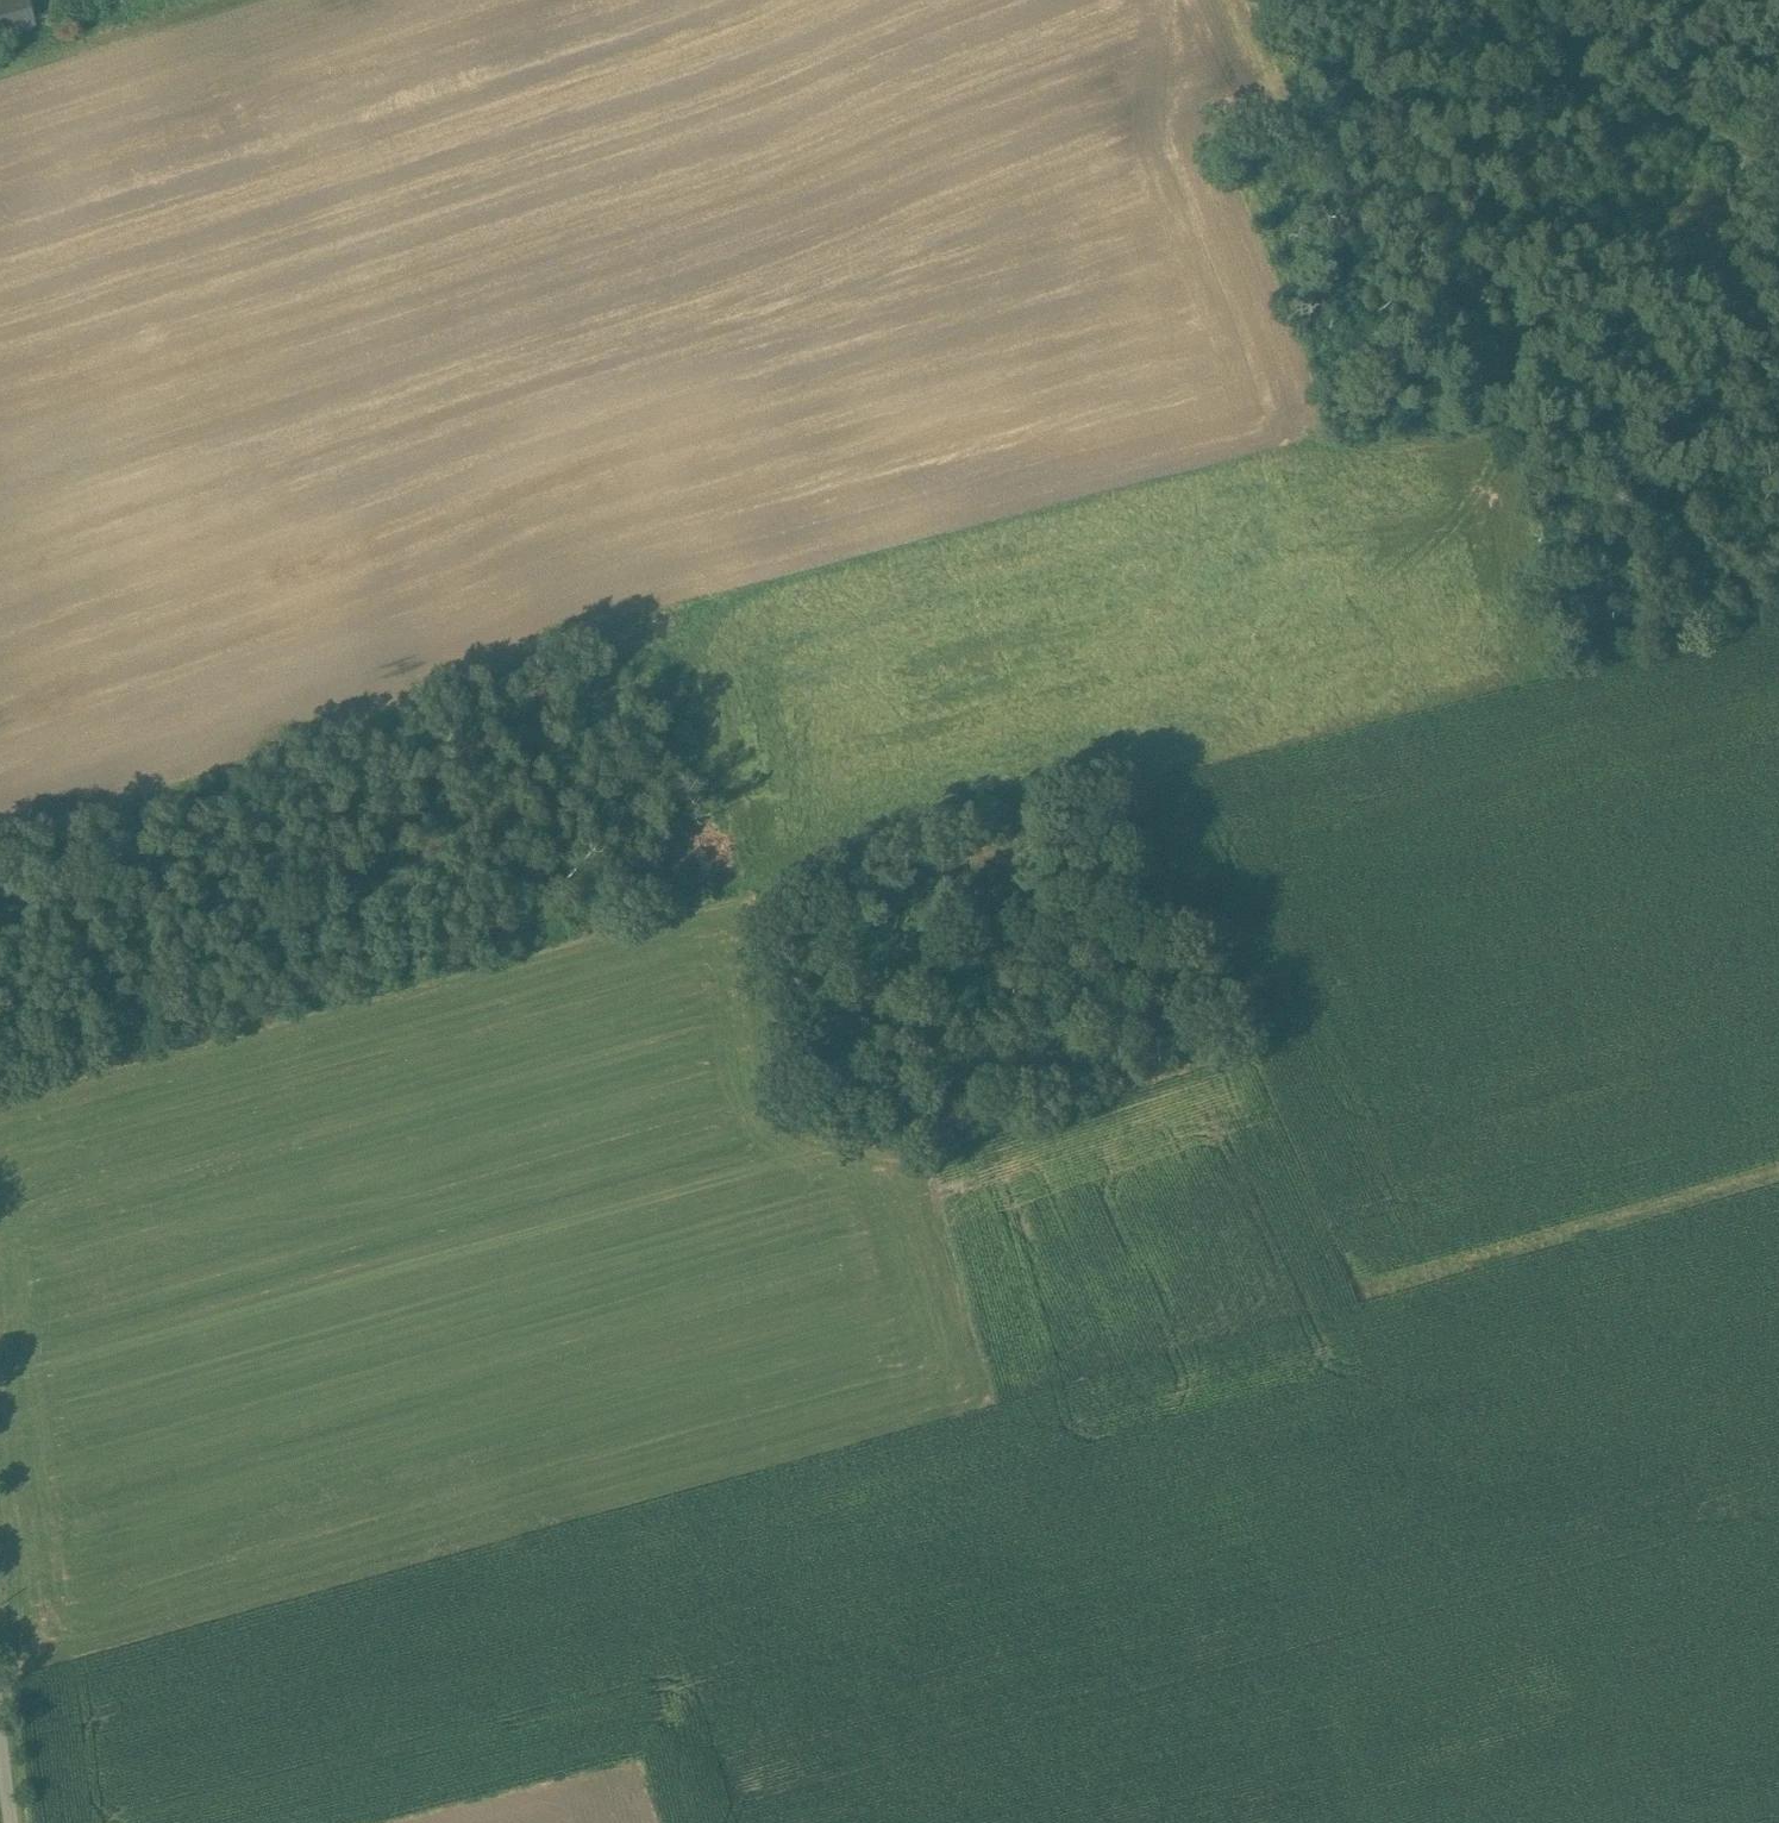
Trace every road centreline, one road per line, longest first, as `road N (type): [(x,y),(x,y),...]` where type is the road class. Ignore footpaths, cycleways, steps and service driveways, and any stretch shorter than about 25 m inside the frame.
road 1 (unclassified): [(17,1822),(0,1694)]

